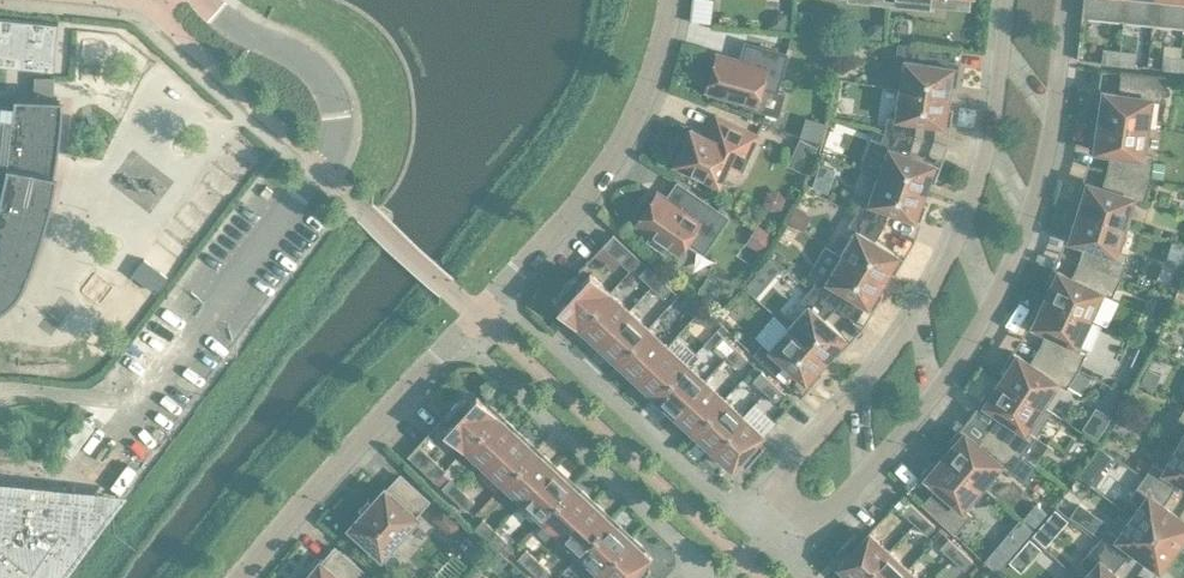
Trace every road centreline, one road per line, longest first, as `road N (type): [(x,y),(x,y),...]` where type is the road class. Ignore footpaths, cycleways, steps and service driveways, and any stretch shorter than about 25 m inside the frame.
road 1 (residential): [(675,0),(654,103),(596,194),(344,461),(246,577)]
road 2 (residential): [(791,507),(810,513),(836,505),(945,390),(993,323),(1045,193),(1069,0)]
road 3 (residential): [(1008,0),(1002,67),(968,218),(906,332),(793,466),(785,481),(791,507)]

